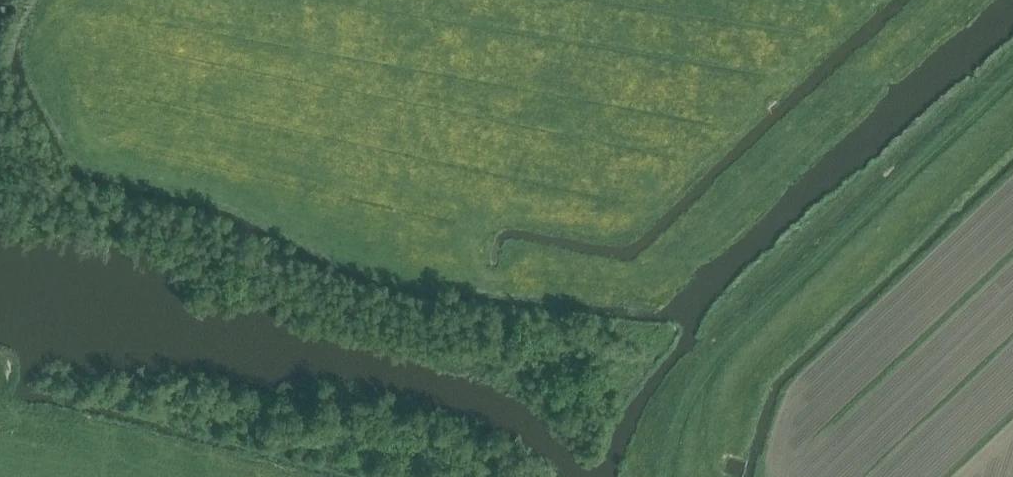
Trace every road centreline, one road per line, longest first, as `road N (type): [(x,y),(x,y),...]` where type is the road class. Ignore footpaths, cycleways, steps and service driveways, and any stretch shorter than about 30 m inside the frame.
road 1 (track): [(1012,94),(749,347),(690,440),(680,476)]

